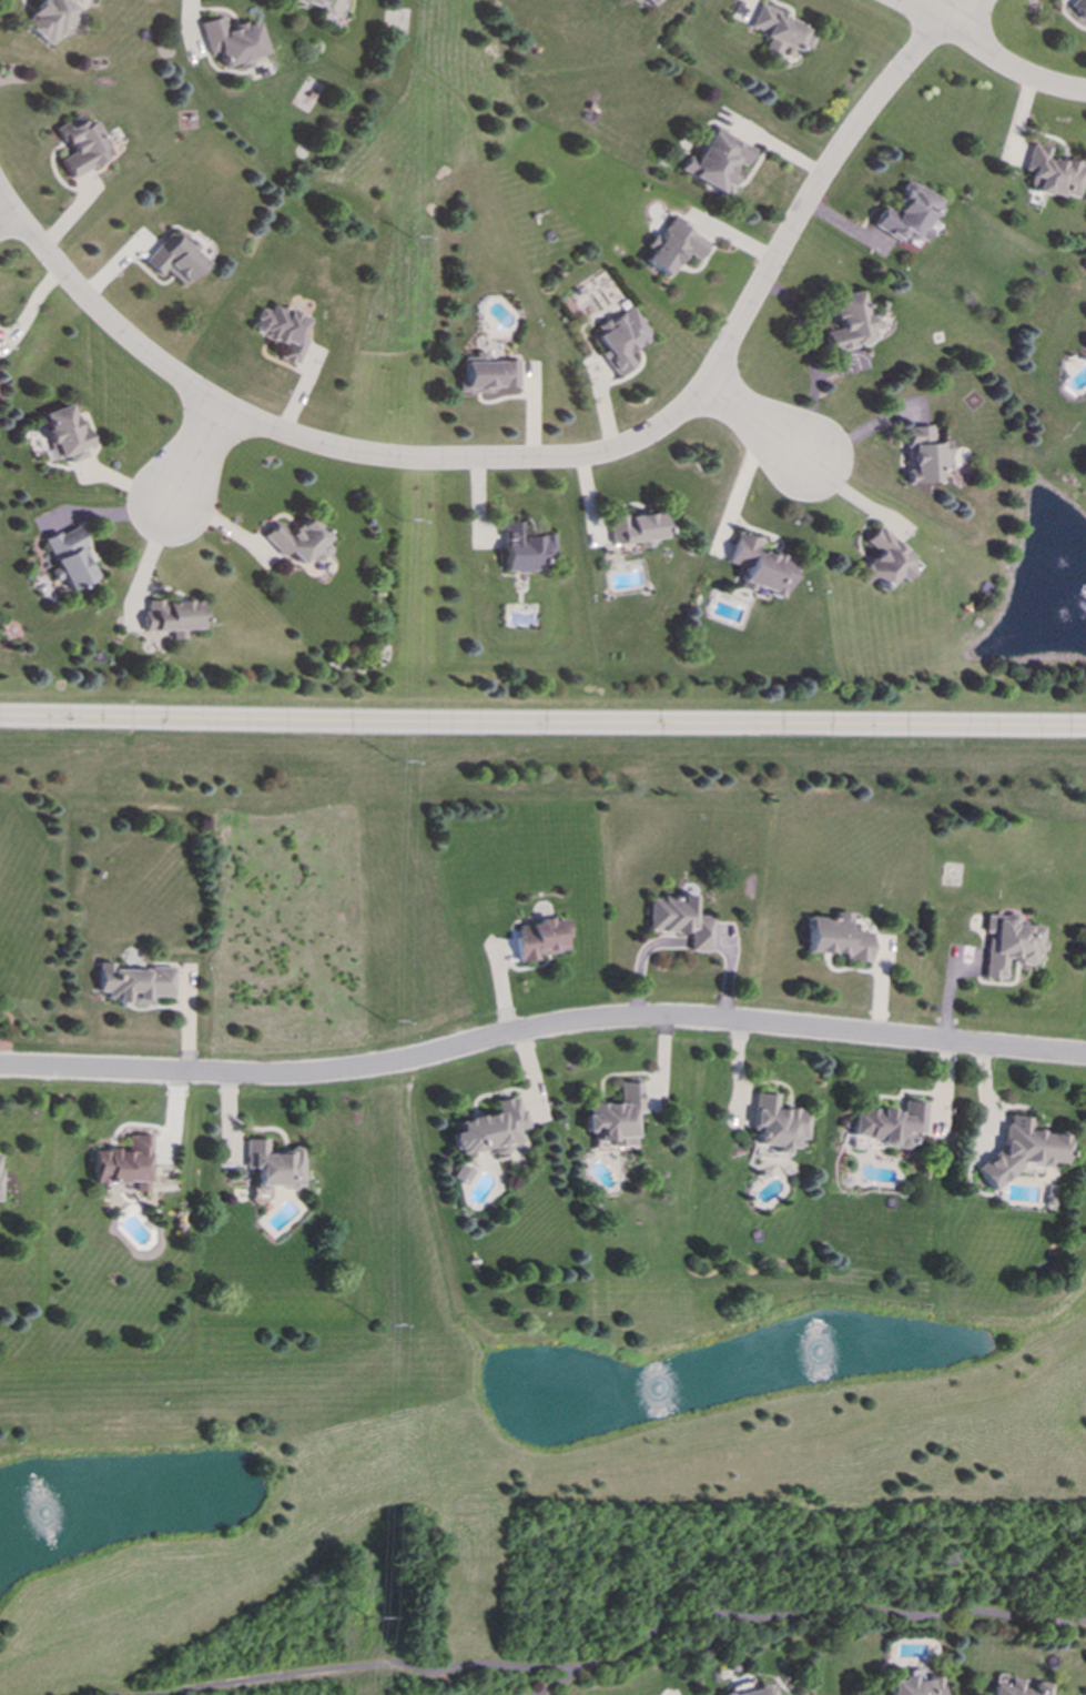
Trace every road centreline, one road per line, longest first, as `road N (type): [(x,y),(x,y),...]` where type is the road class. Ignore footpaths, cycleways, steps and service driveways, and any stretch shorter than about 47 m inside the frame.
road 1 (residential): [(0,192),(16,219),(125,330),(233,414),(375,458),(591,457),(668,422),(706,387),(857,120),(932,27)]
road 2 (residential): [(1085,1057),(666,1016),(564,1025),(311,1076),(0,1068)]
road 3 (residential): [(0,717),(1085,727)]
road 4 (tertiary): [(1085,727),(0,717)]
road 5 (residential): [(883,0),(1019,74),(1085,92)]
road 6 (residential): [(706,387),(814,465)]

